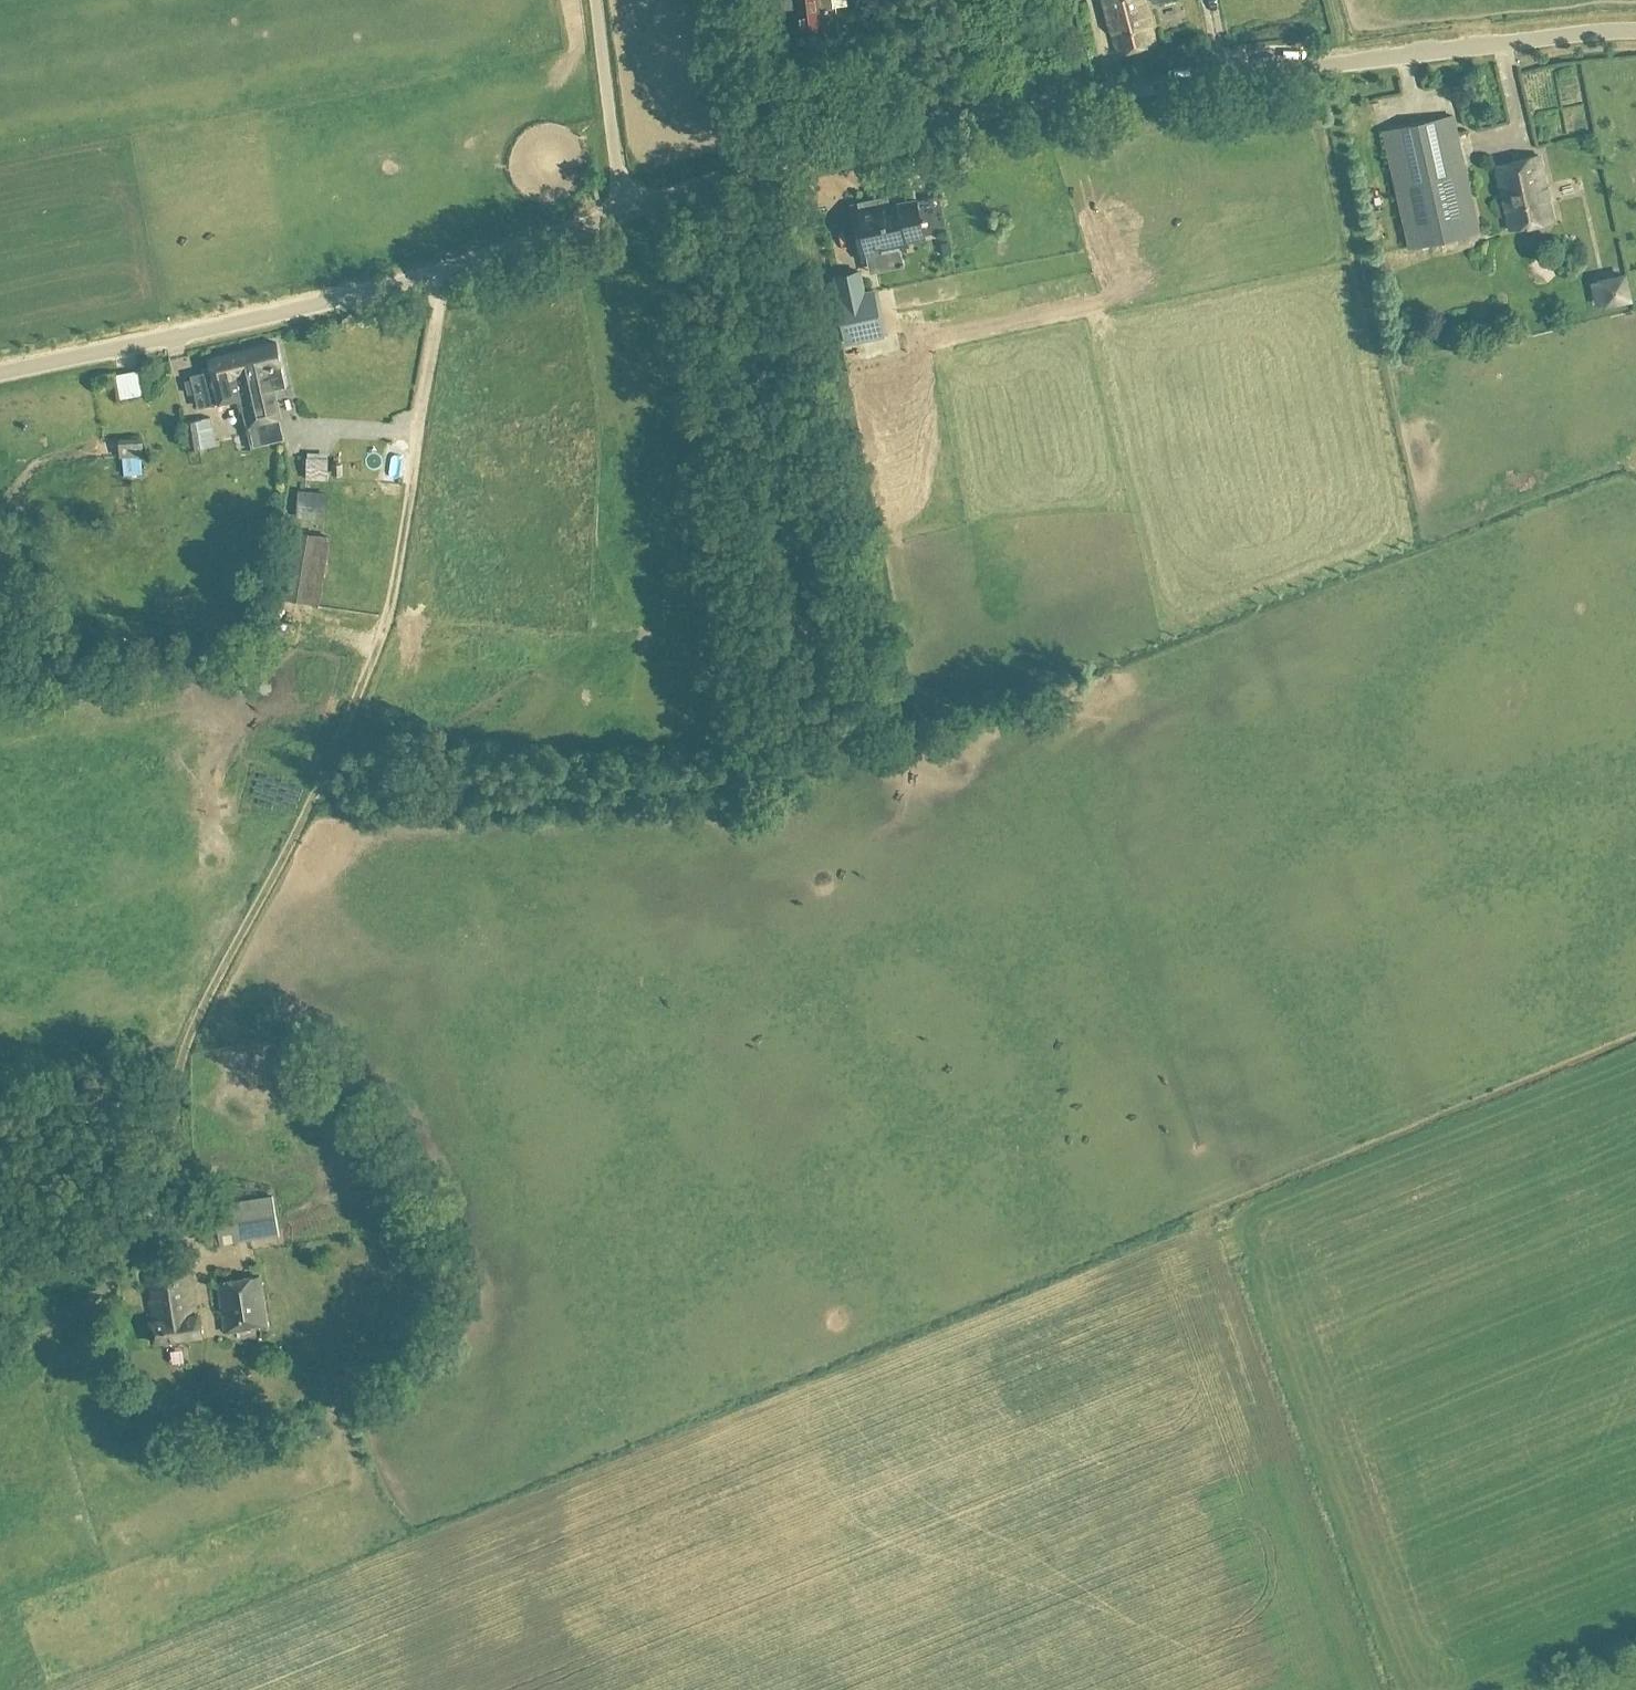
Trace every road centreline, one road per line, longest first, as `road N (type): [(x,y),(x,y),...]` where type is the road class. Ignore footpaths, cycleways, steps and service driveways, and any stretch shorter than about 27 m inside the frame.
road 1 (unclassified): [(1635,29),(1134,88),(974,115),(821,151),(443,274),(0,371)]
road 2 (track): [(0,1348),(68,1313),(187,1215),(188,1044),(203,999),(370,682),(402,535),(443,274)]

